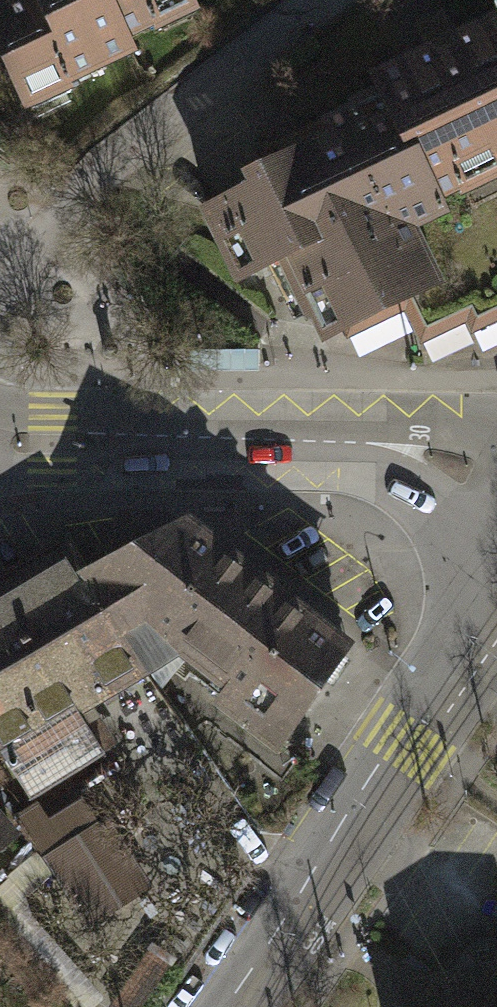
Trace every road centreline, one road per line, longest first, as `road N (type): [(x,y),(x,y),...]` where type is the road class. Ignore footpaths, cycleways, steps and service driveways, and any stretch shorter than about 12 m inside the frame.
road 1 (secondary): [(496,478),(380,448),(0,443)]
road 2 (tertiary): [(496,605),(229,1006)]

